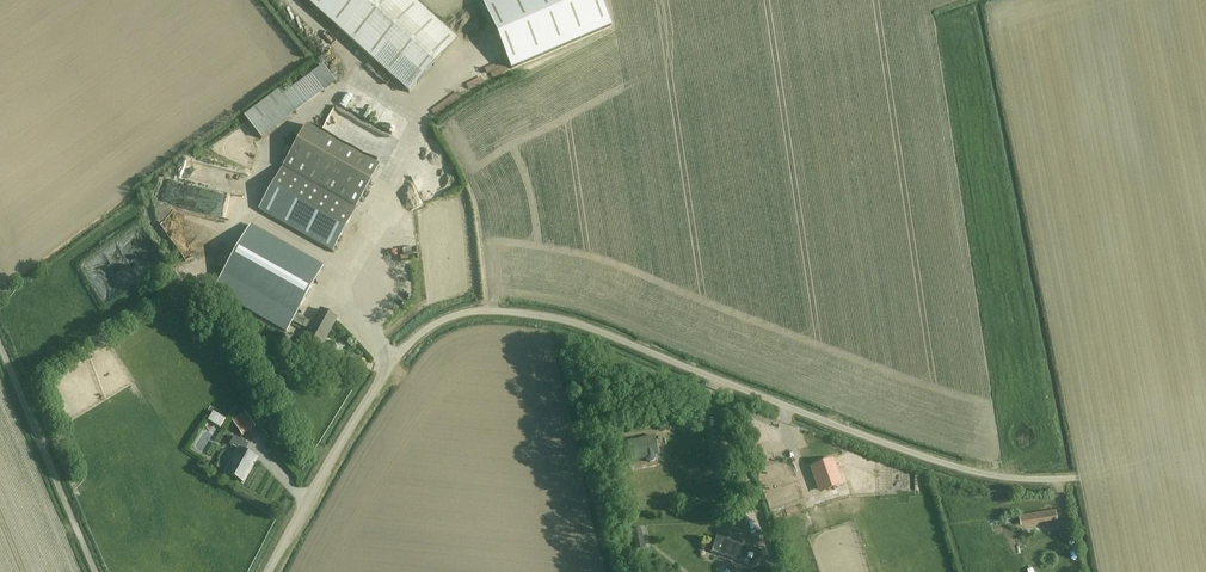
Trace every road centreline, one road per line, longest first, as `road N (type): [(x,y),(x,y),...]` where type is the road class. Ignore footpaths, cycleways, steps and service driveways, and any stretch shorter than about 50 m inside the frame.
road 1 (unclassified): [(271,571),(374,392),(414,344),(462,315),(577,324),(815,418),(996,477),(1205,465)]
road 2 (unclassified): [(99,571),(0,339)]

